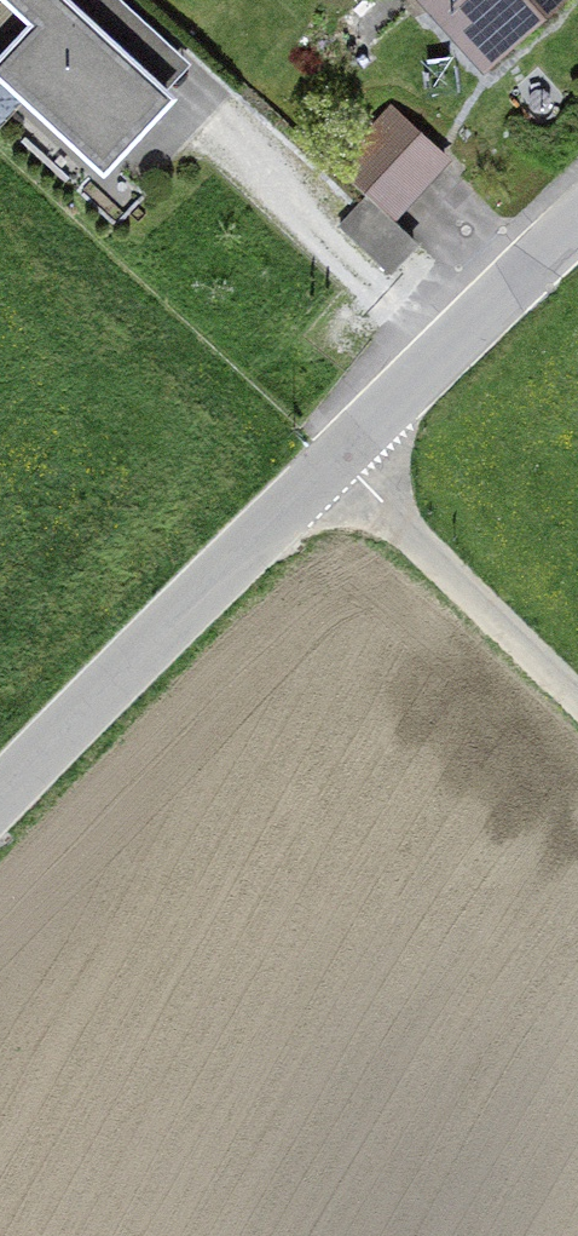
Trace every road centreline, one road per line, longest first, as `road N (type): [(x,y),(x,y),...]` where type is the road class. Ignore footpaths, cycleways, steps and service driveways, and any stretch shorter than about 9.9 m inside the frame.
road 1 (tertiary): [(310,458),(0,780)]
road 2 (unclassified): [(310,458),(577,715)]
road 3 (tertiary): [(577,220),(310,458)]

